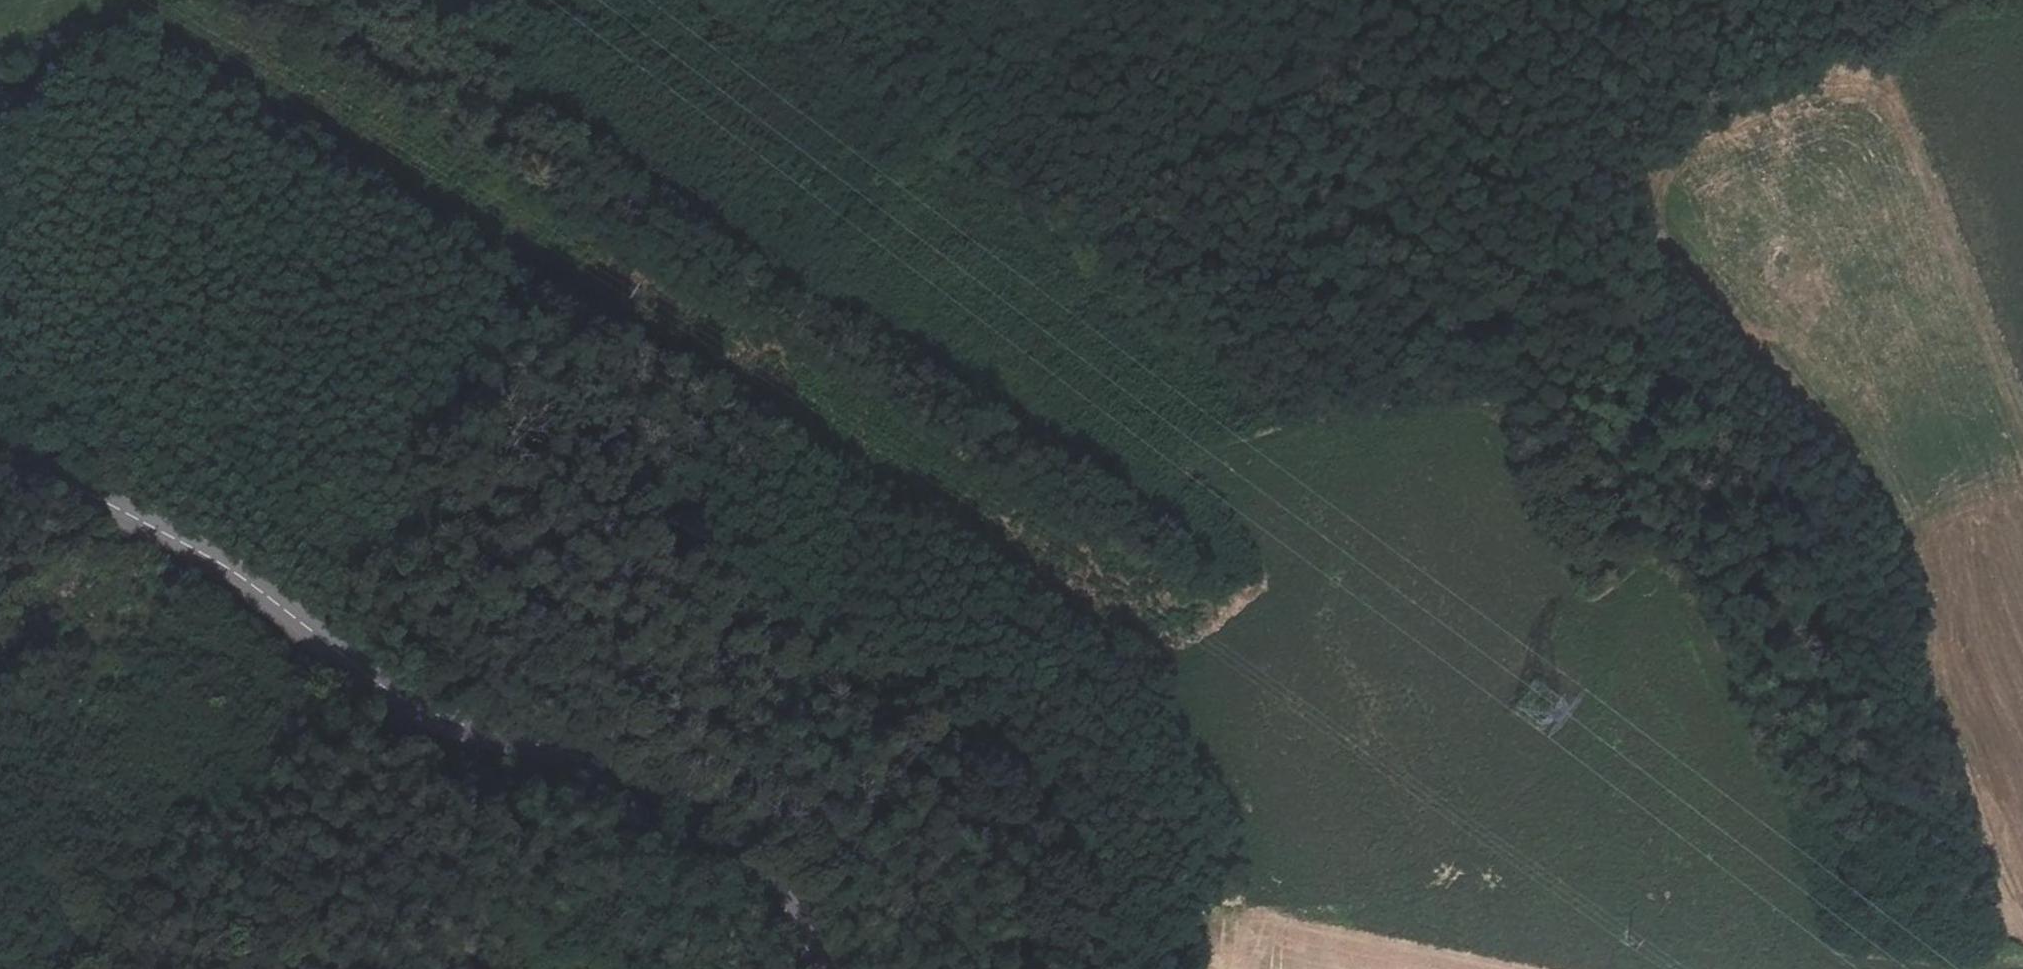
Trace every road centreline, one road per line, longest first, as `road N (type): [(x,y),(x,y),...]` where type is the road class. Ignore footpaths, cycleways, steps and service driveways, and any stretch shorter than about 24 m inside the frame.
road 1 (unclassified): [(828,968),(735,816),(491,694),(297,530),(0,429)]

